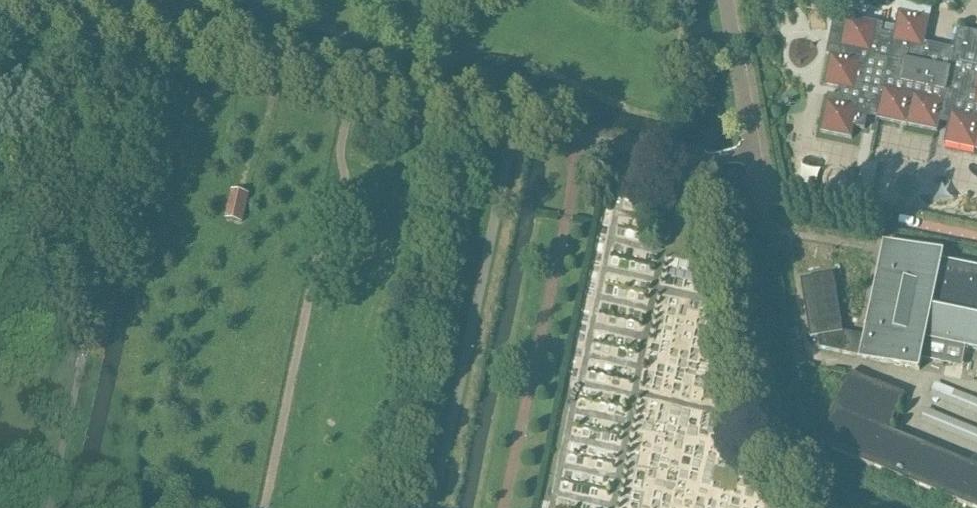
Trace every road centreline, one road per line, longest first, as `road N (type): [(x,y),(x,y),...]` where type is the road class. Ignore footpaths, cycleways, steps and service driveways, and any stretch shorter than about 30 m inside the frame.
road 1 (track): [(502,507),(584,140)]
road 2 (track): [(753,153),(697,161),(584,140)]
road 3 (residential): [(753,153),(725,0)]

